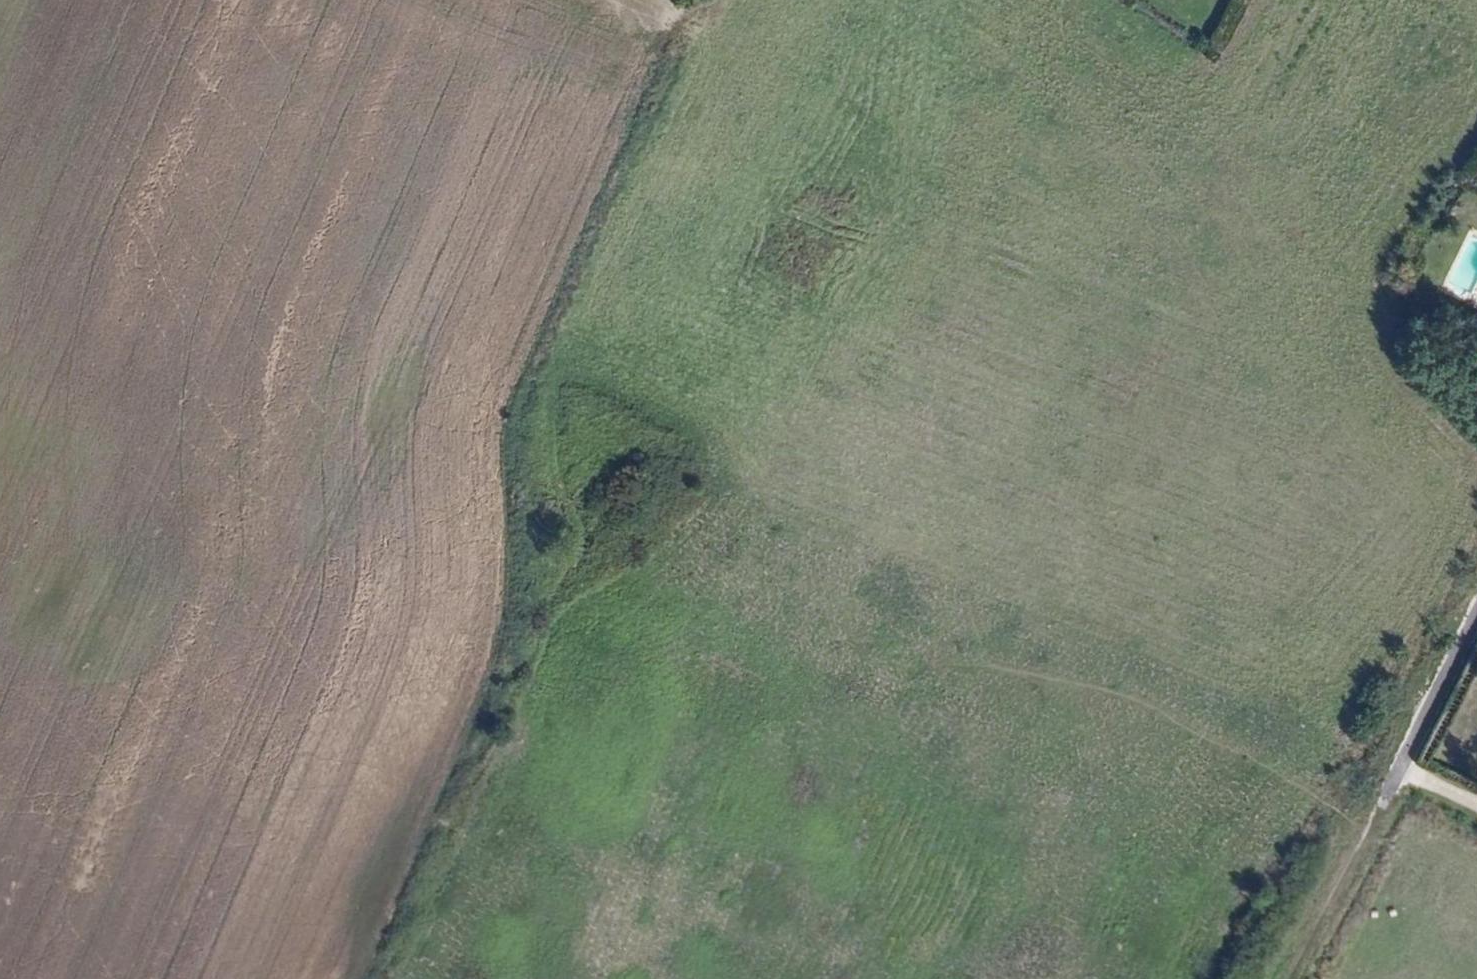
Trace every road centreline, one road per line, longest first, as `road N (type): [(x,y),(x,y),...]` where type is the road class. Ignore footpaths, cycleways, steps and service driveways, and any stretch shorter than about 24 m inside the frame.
road 1 (track): [(1286,978),(1397,781)]
road 2 (residential): [(1397,781),(1476,624)]

